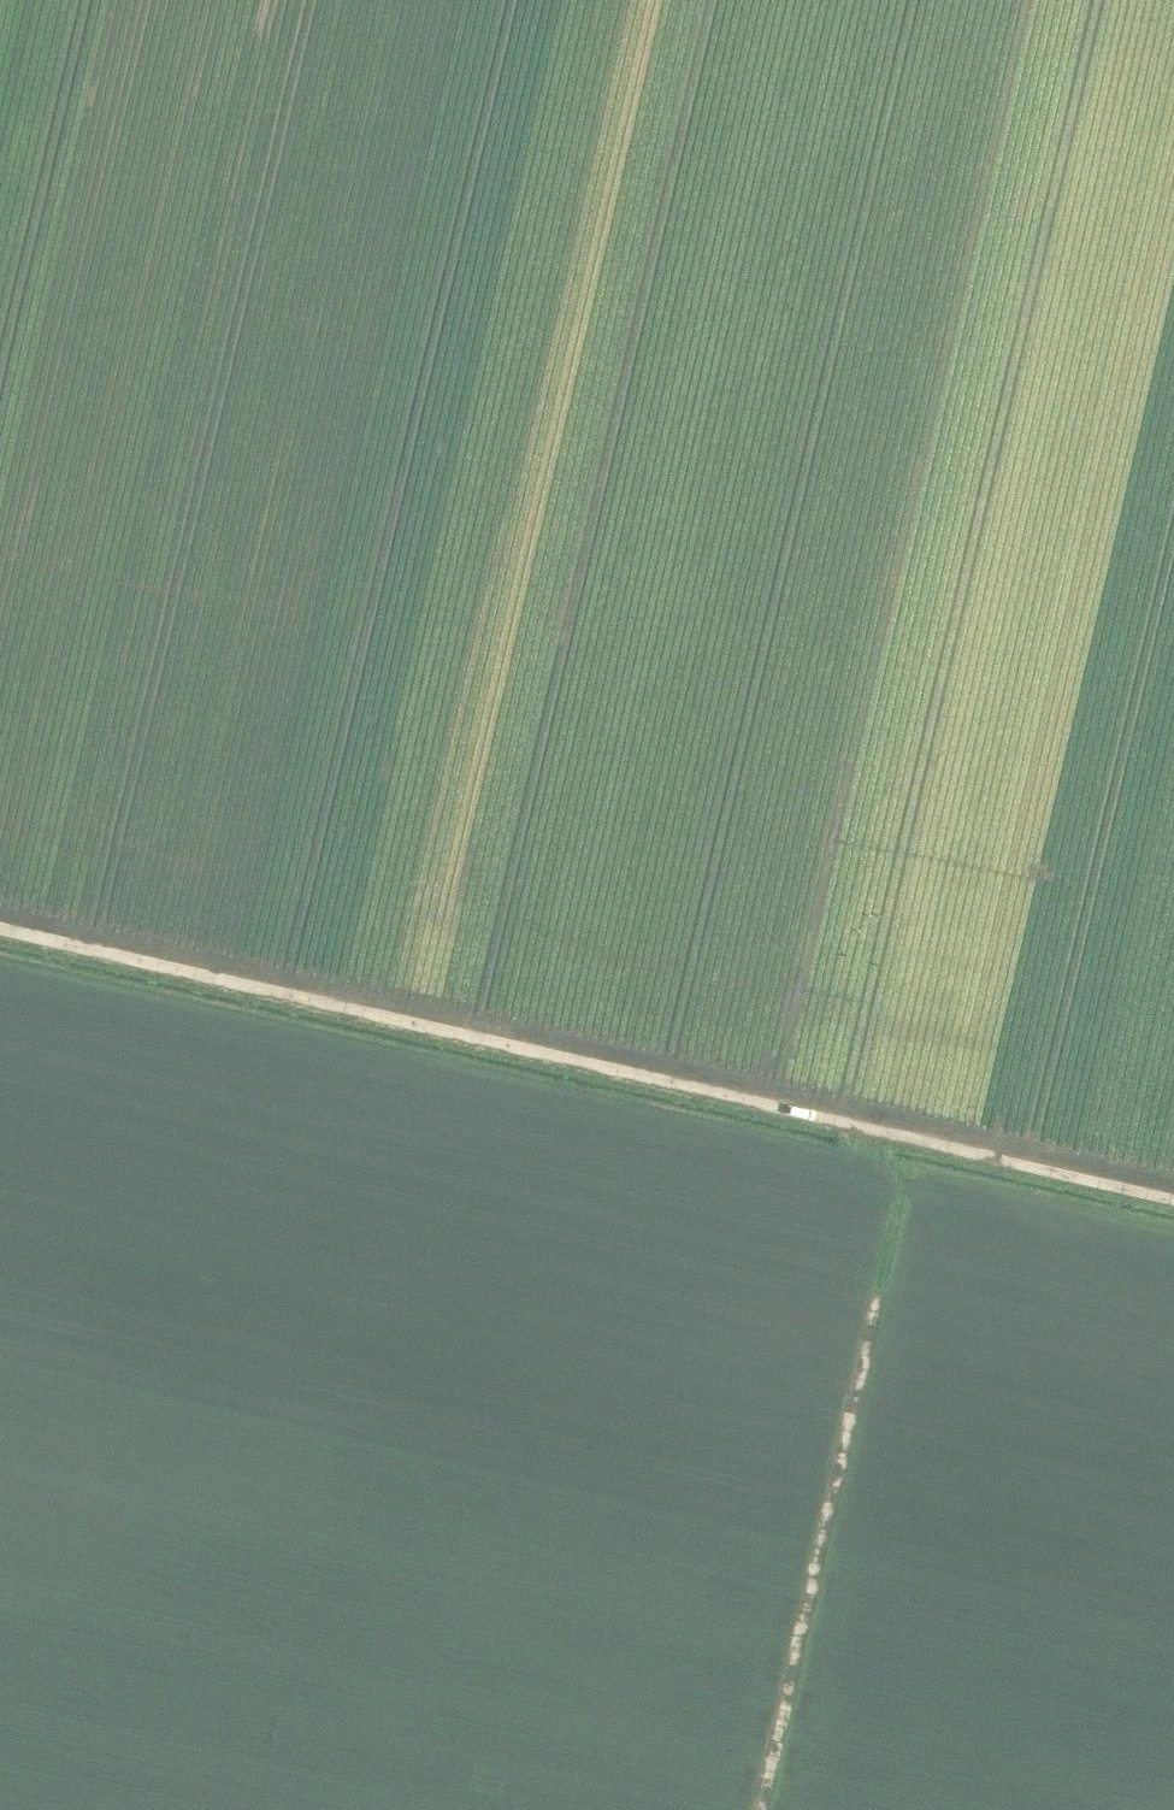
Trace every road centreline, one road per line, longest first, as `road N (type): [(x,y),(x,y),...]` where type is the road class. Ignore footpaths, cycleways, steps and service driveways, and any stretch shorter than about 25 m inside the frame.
road 1 (unclassified): [(1173,1192),(0,912)]

